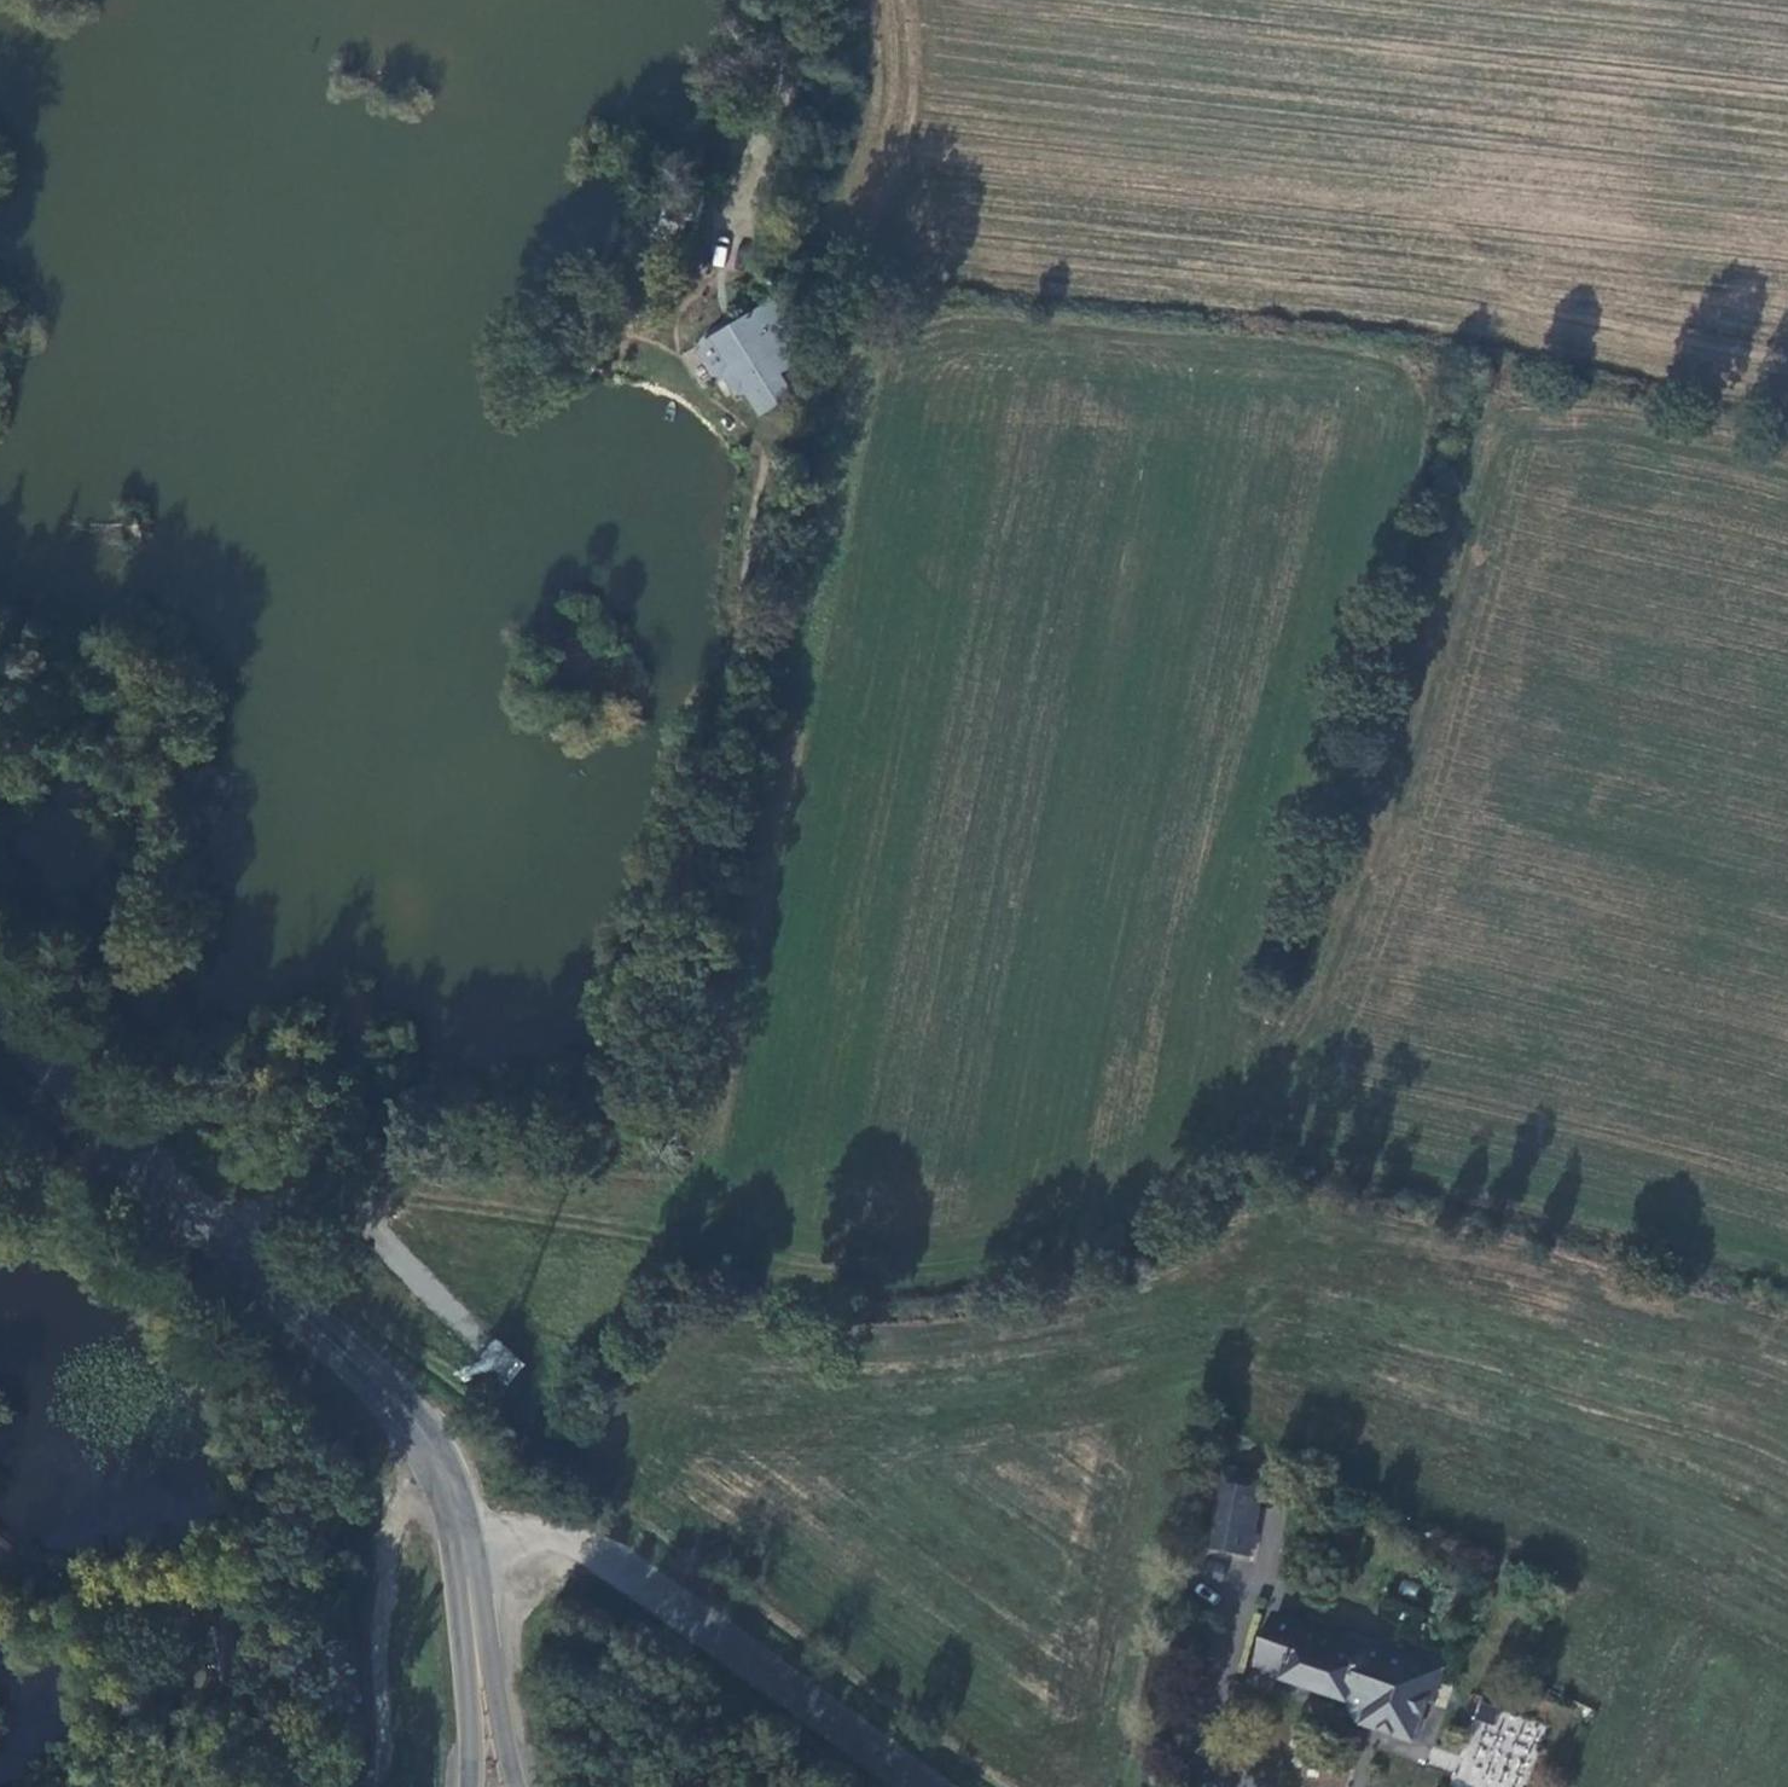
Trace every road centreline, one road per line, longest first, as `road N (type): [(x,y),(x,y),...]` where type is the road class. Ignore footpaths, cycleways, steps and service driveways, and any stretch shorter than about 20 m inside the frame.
road 1 (secondary): [(467,1545),(424,1433),(378,1377),(258,1272),(0,1008)]
road 2 (unclassified): [(467,1545),(567,1540),(633,1573),(929,1786)]
road 3 (secondary): [(485,1696),(467,1545)]

